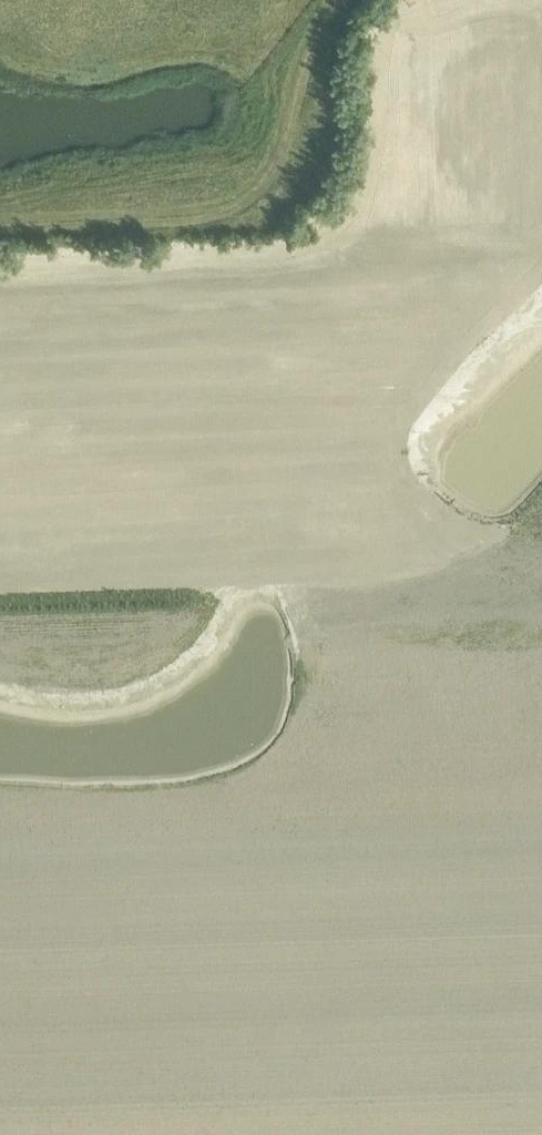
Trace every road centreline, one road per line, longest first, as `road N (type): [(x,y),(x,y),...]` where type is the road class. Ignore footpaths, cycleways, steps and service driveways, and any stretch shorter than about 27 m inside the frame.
road 1 (track): [(328,0),(288,68),(273,153),(248,191),(197,209),(0,225)]

